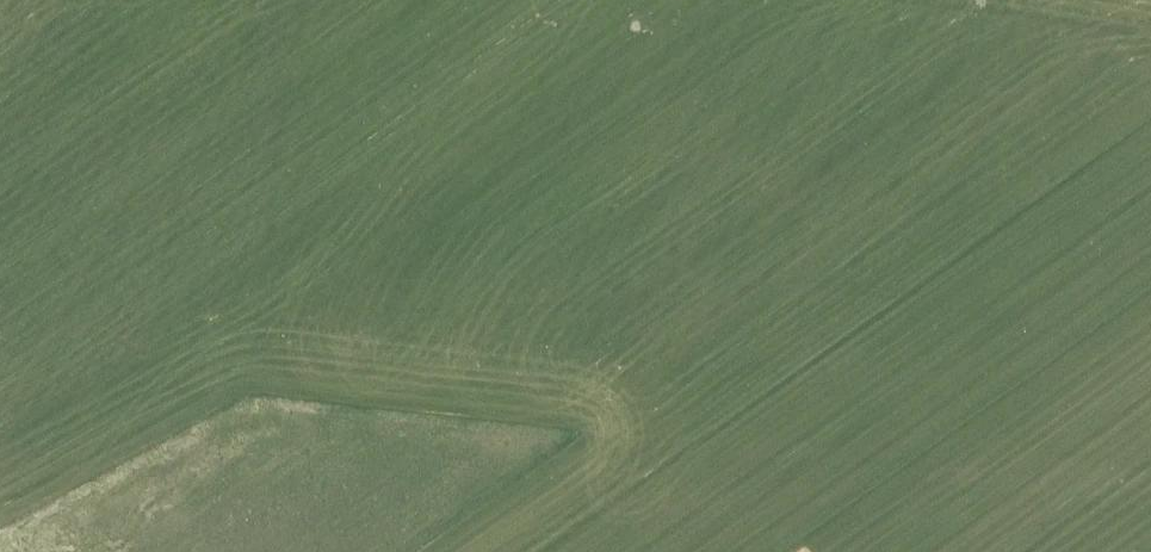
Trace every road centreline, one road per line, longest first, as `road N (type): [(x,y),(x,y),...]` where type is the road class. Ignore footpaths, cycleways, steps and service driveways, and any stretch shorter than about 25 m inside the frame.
road 1 (unknown): [(1150,5),(1101,66),(988,151),(740,302),(533,489),(421,551)]
road 2 (unknown): [(0,344),(13,327),(69,299),(291,273),(453,233),(707,105),(767,0)]
road 3 (unknown): [(34,551),(100,463),(383,416),(506,383)]
road 4 (unknown): [(457,0),(333,58),(0,107)]
road 5 (unknown): [(939,0),(854,166),(803,217)]
road 6 (unknown): [(397,28),(494,208)]

